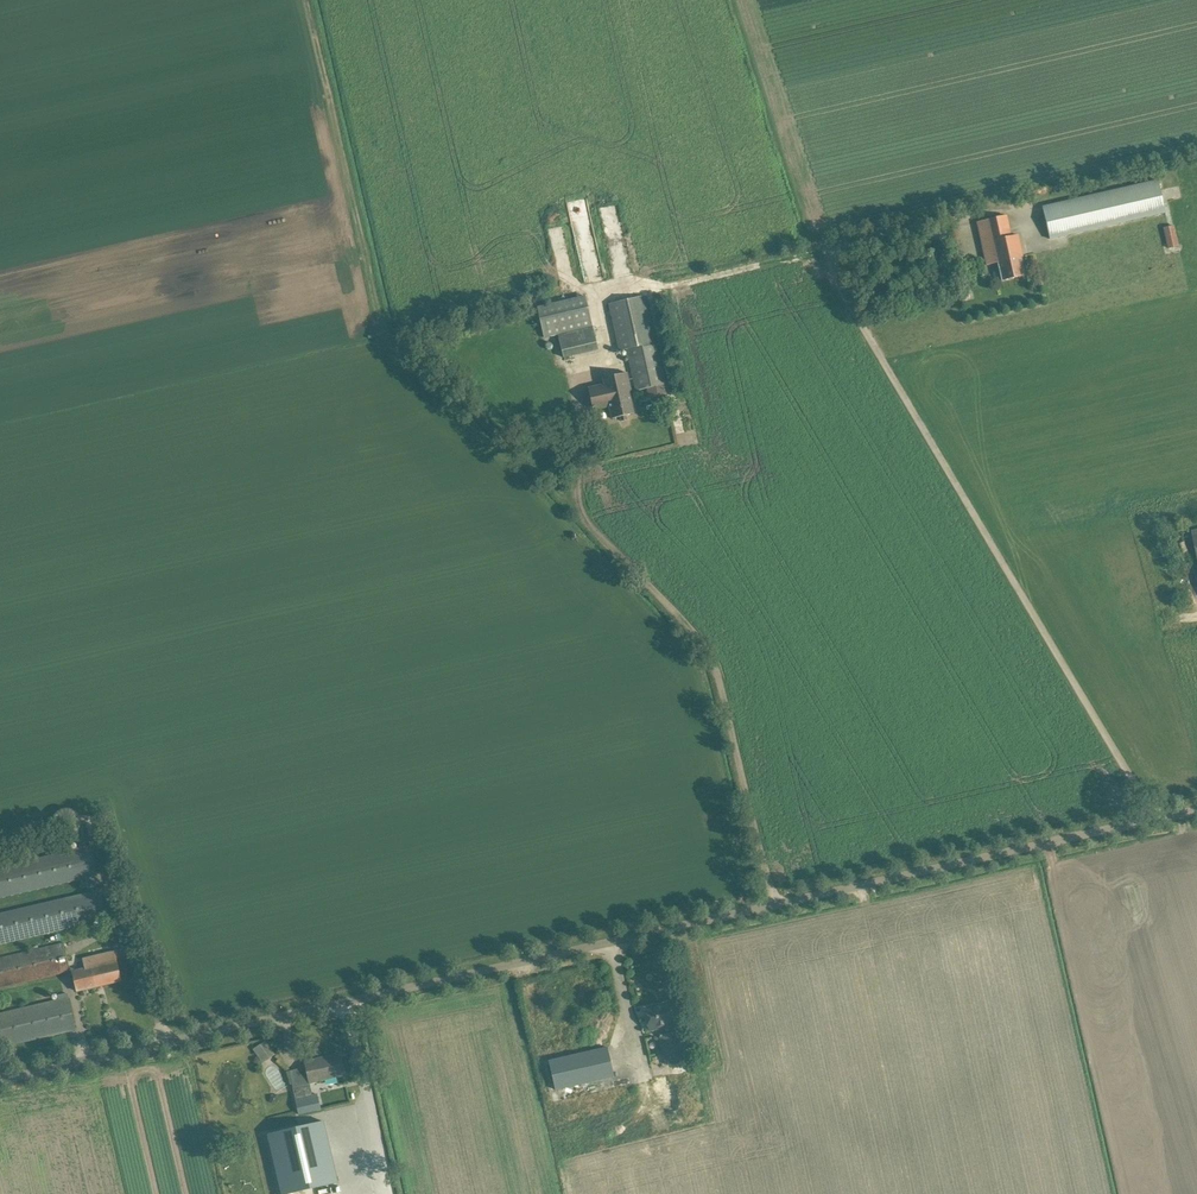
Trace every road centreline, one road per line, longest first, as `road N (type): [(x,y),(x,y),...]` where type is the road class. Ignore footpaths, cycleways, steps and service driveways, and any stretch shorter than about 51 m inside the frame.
road 1 (unclassified): [(0,1083),(1196,813)]
road 2 (track): [(1156,822),(825,259)]
road 3 (track): [(774,909),(708,652),(582,516)]

